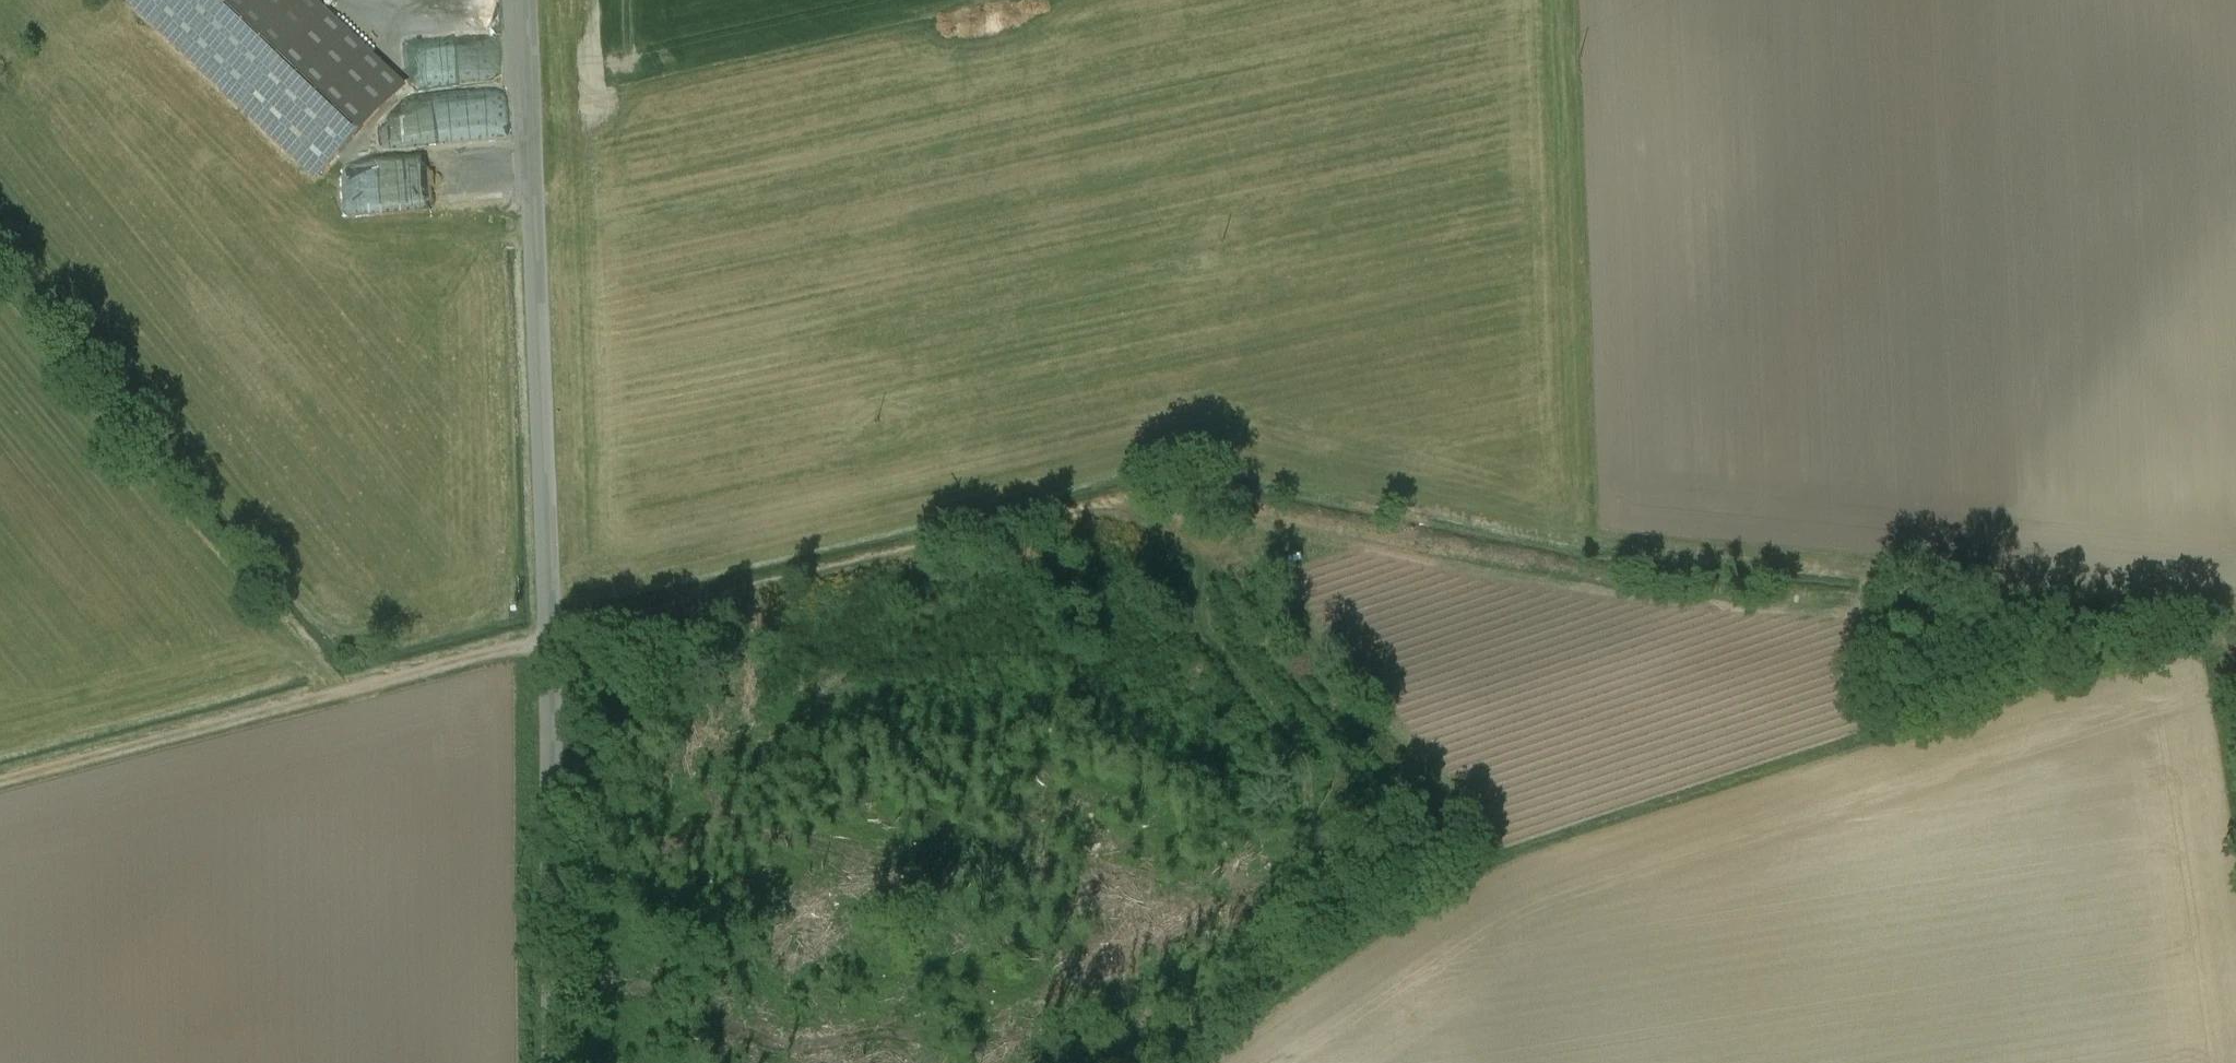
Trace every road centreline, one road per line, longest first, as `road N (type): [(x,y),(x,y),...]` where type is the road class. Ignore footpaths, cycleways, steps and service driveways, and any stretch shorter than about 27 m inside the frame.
road 1 (unclassified): [(528,0),(553,639),(558,1062)]
road 2 (track): [(553,639),(0,781)]

